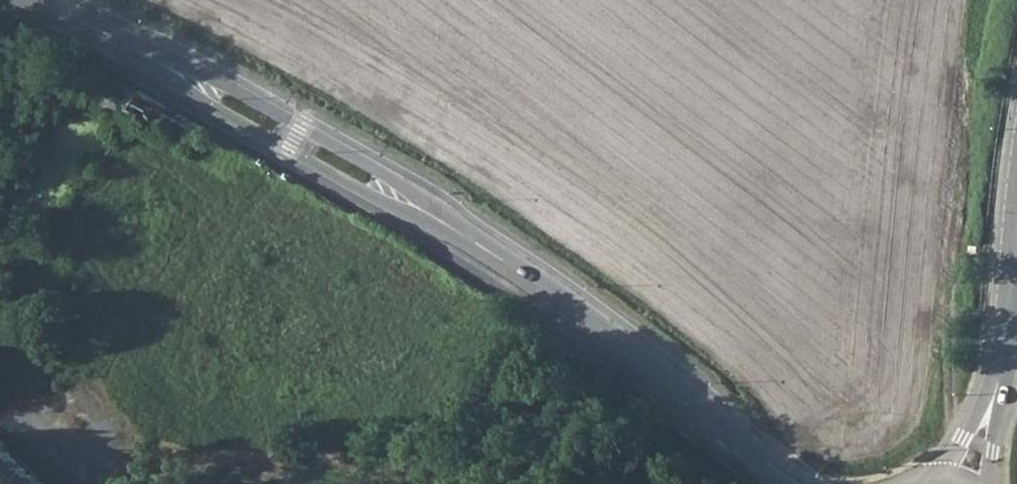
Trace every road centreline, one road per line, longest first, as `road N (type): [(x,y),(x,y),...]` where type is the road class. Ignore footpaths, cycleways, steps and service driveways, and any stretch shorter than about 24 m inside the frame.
road 1 (unclassified): [(29,0),(119,41),(419,211),(801,483)]
road 2 (tertiary): [(954,483),(1001,380),(1016,240)]

